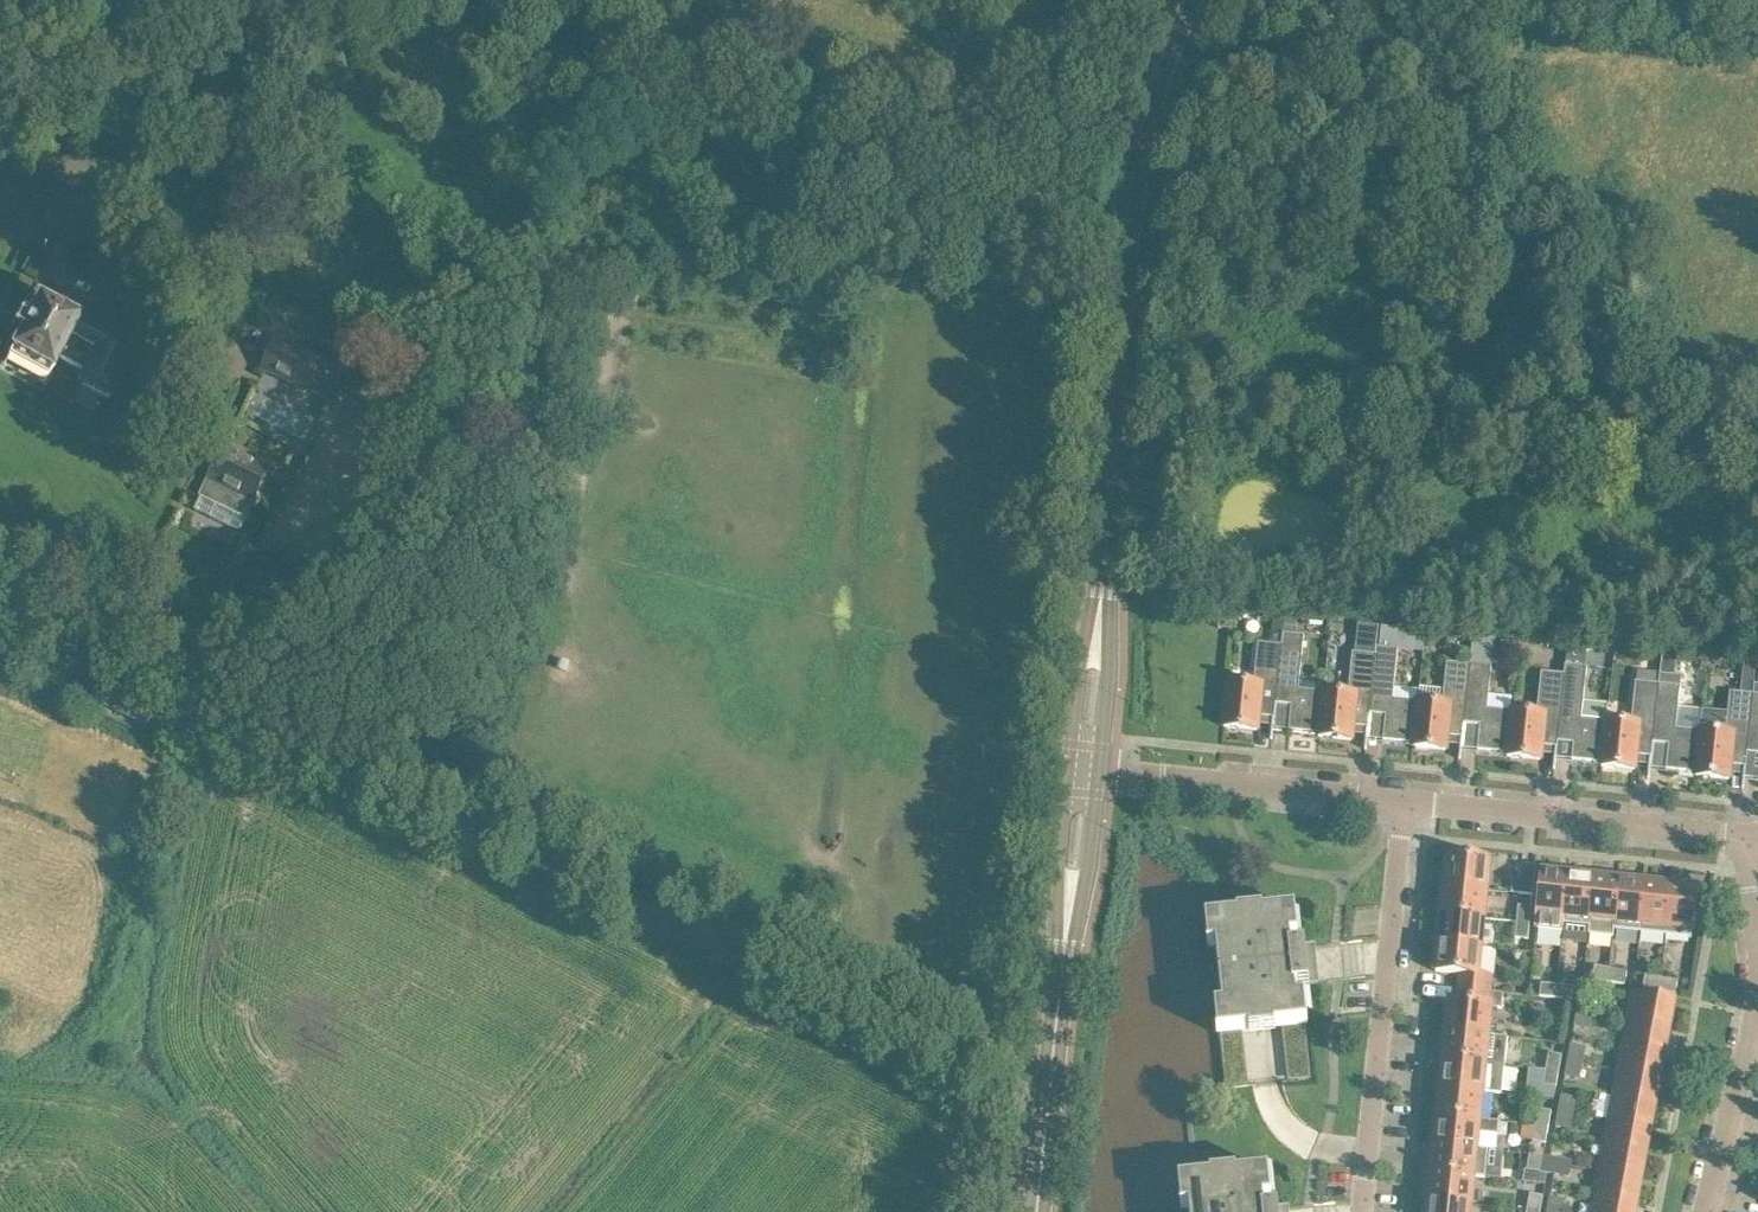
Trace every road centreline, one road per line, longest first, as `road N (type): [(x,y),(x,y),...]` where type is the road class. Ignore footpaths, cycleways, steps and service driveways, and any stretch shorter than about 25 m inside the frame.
road 1 (secondary): [(1098,628),(1144,206),(1167,86),(1203,0)]
road 2 (residential): [(1362,1211),(1405,802)]
road 3 (residential): [(1749,838),(1405,802)]
road 4 (residential): [(1405,802),(1097,771)]
road 5 (secondary): [(1038,1211),(1069,907)]
road 6 (residential): [(1705,1211),(1757,1006)]
road 7 (secondary): [(1098,628),(1077,669),(1067,768)]
road 8 (secondary): [(1097,771),(1109,671),(1098,628)]
road 9 (secondary): [(1067,768),(1059,863),(1069,907)]
road 10 (secondary): [(1069,907),(1086,869),(1097,771)]

